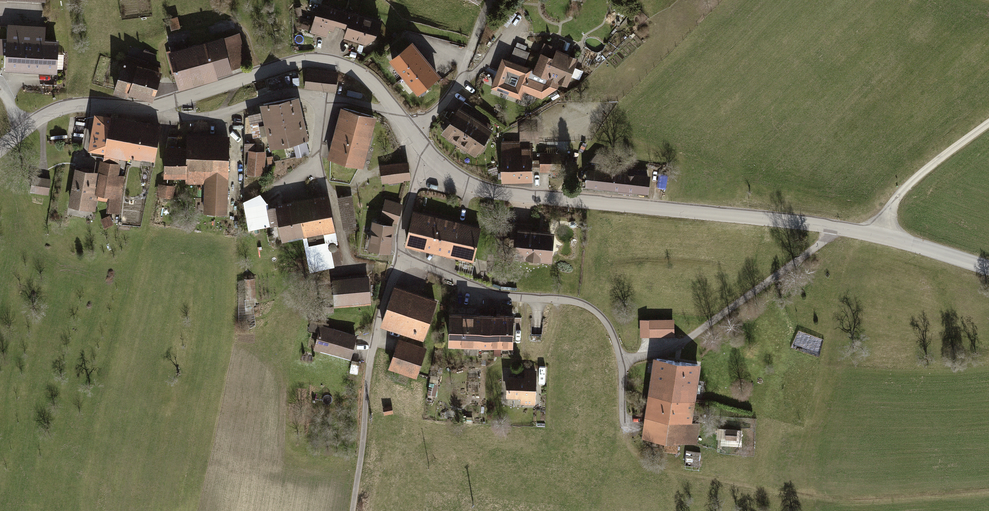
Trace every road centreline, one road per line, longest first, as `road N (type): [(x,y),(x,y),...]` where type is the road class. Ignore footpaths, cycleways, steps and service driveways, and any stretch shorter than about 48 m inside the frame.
road 1 (tertiary): [(428,158),(491,193),(844,228)]
road 2 (tertiary): [(150,107),(321,61),(369,80),(397,114)]
road 3 (residential): [(844,228),(687,340),(622,359)]
road 4 (residential): [(622,359),(606,322),(584,304),(499,295),(401,257)]
road 5 (residential): [(150,107),(176,119),(206,117),(292,93),(397,114)]
road 6 (residential): [(401,257),(378,320),(360,462)]
road 7 (residential): [(413,137),(459,83),(494,0)]
road 8 (track): [(880,236),(912,183),(988,124)]
road 9 (tertiary): [(844,228),(988,269)]
road 10 (tertiary): [(22,131),(46,116),(88,108),(150,107)]

